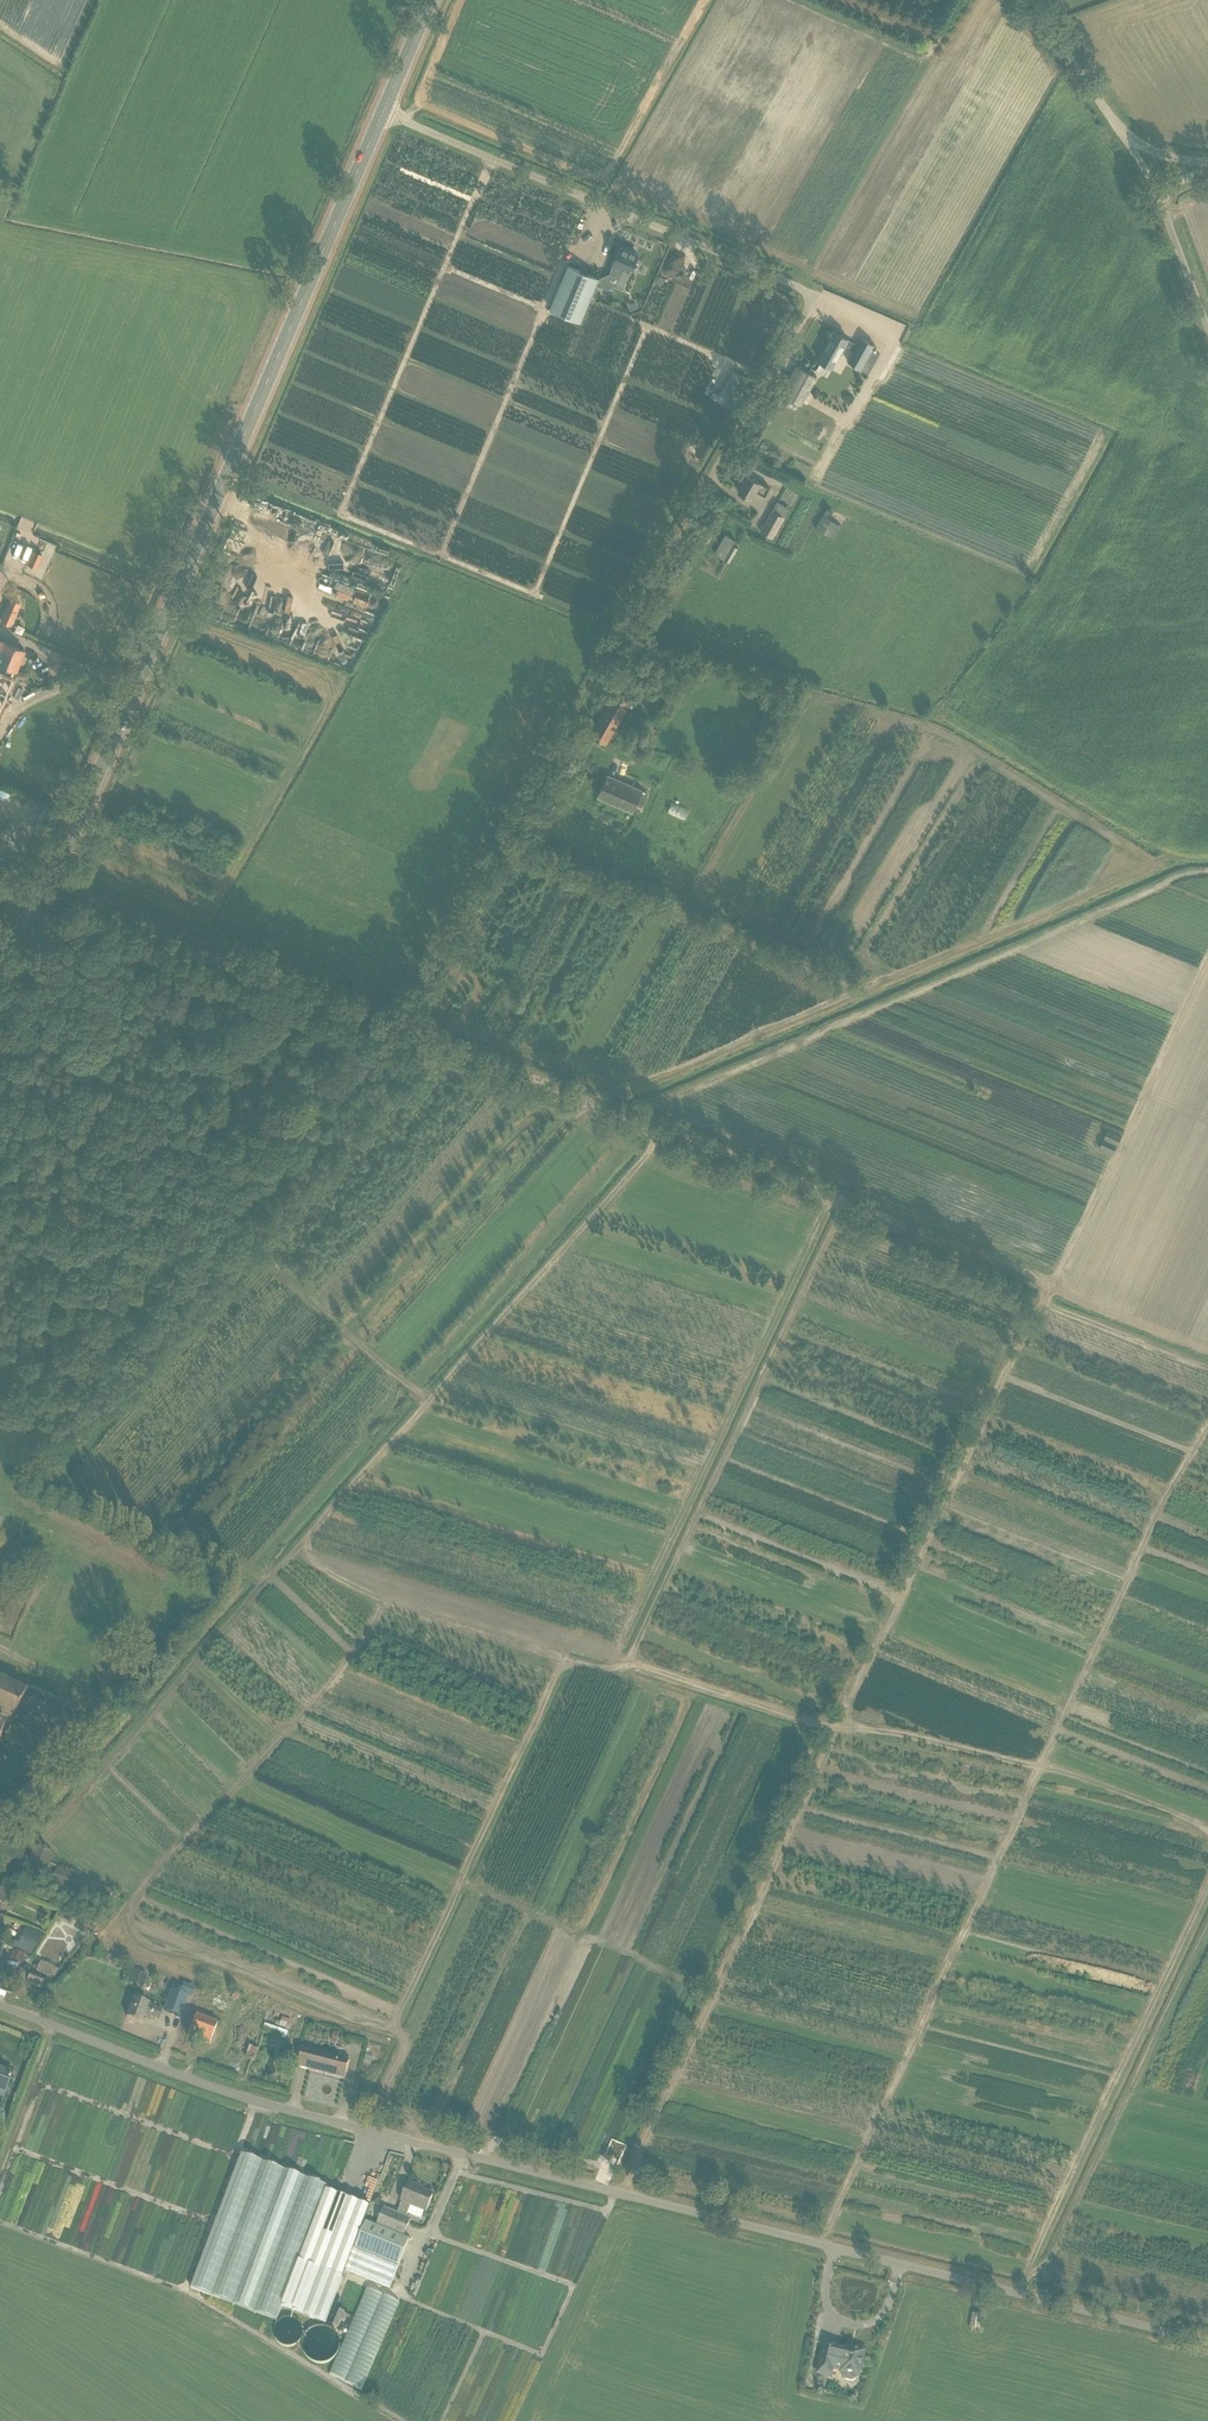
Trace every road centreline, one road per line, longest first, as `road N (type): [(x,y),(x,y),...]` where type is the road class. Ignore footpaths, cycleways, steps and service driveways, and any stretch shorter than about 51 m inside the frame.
road 1 (track): [(399,1025),(815,294),(383,111)]
road 2 (unclassified): [(1207,2341),(235,2094),(0,2004)]
road 3 (track): [(1046,1281),(53,880)]
road 4 (primary): [(44,901),(430,0)]
road 5 (unclassified): [(1127,137),(1036,0)]
road 6 (unclassified): [(1207,328),(1158,195)]

